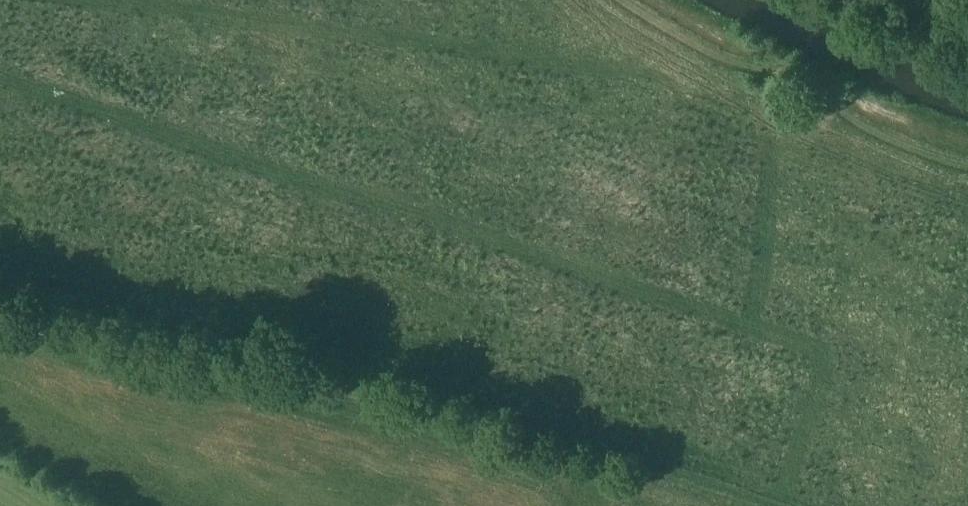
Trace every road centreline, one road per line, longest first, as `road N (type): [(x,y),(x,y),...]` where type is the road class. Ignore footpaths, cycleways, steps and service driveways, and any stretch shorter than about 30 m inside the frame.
road 1 (track): [(632,0),(654,21),(783,68),(967,165)]

